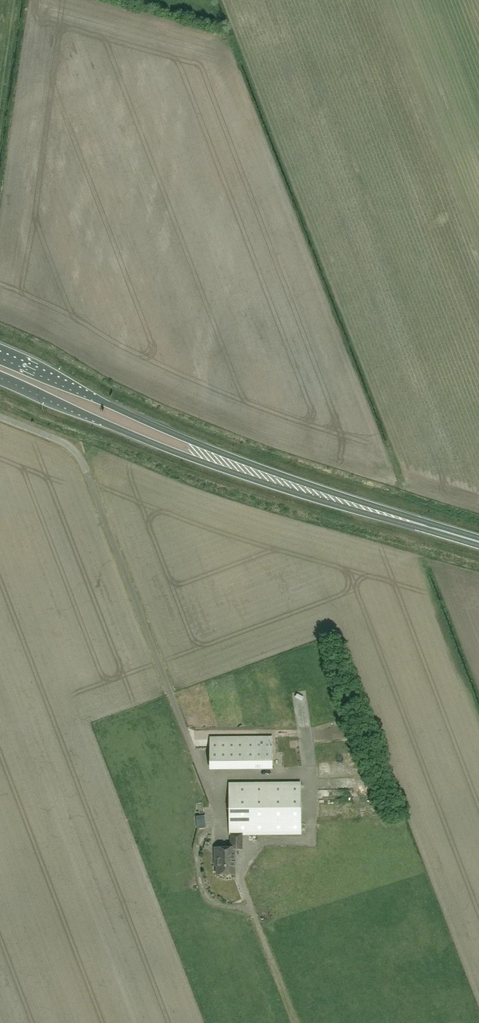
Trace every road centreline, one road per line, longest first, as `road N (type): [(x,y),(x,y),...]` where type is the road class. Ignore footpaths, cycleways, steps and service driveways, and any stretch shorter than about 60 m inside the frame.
road 1 (trunk): [(426,526),(188,440),(0,355)]
road 2 (trunk): [(0,375),(181,454),(426,526)]

